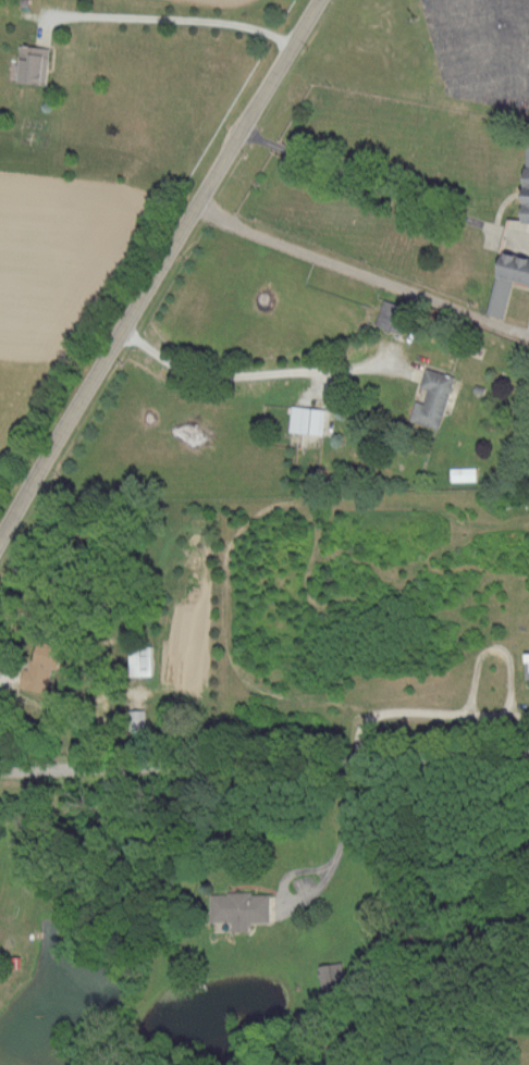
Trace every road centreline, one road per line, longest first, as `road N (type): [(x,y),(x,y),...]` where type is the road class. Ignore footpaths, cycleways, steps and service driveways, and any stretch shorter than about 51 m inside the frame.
road 1 (tertiary): [(0,535),(193,201),(320,0)]
road 2 (residential): [(0,769),(528,746)]

